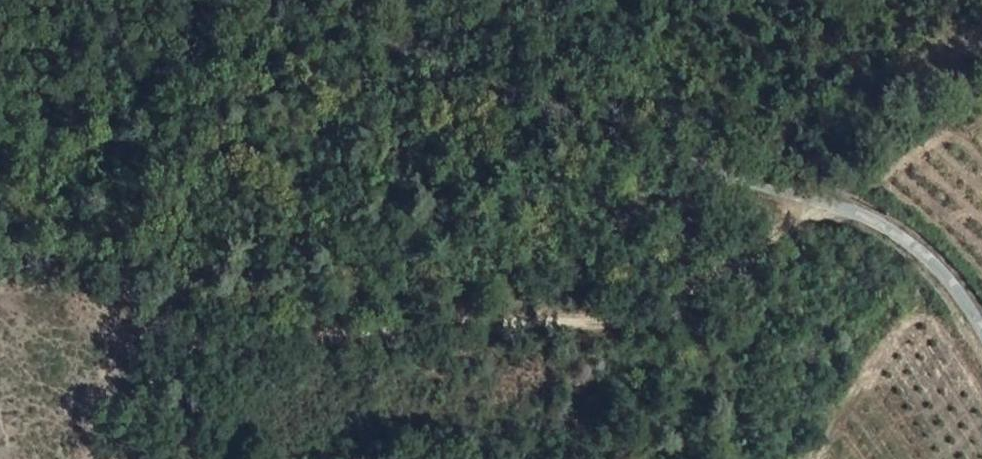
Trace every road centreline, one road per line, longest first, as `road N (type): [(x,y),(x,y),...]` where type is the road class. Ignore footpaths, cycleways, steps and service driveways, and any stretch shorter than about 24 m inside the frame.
road 1 (unclassified): [(981,328),(939,269),(882,226),(258,0)]
road 2 (track): [(823,206),(663,309),(580,334),(243,350),(184,371),(124,458)]

